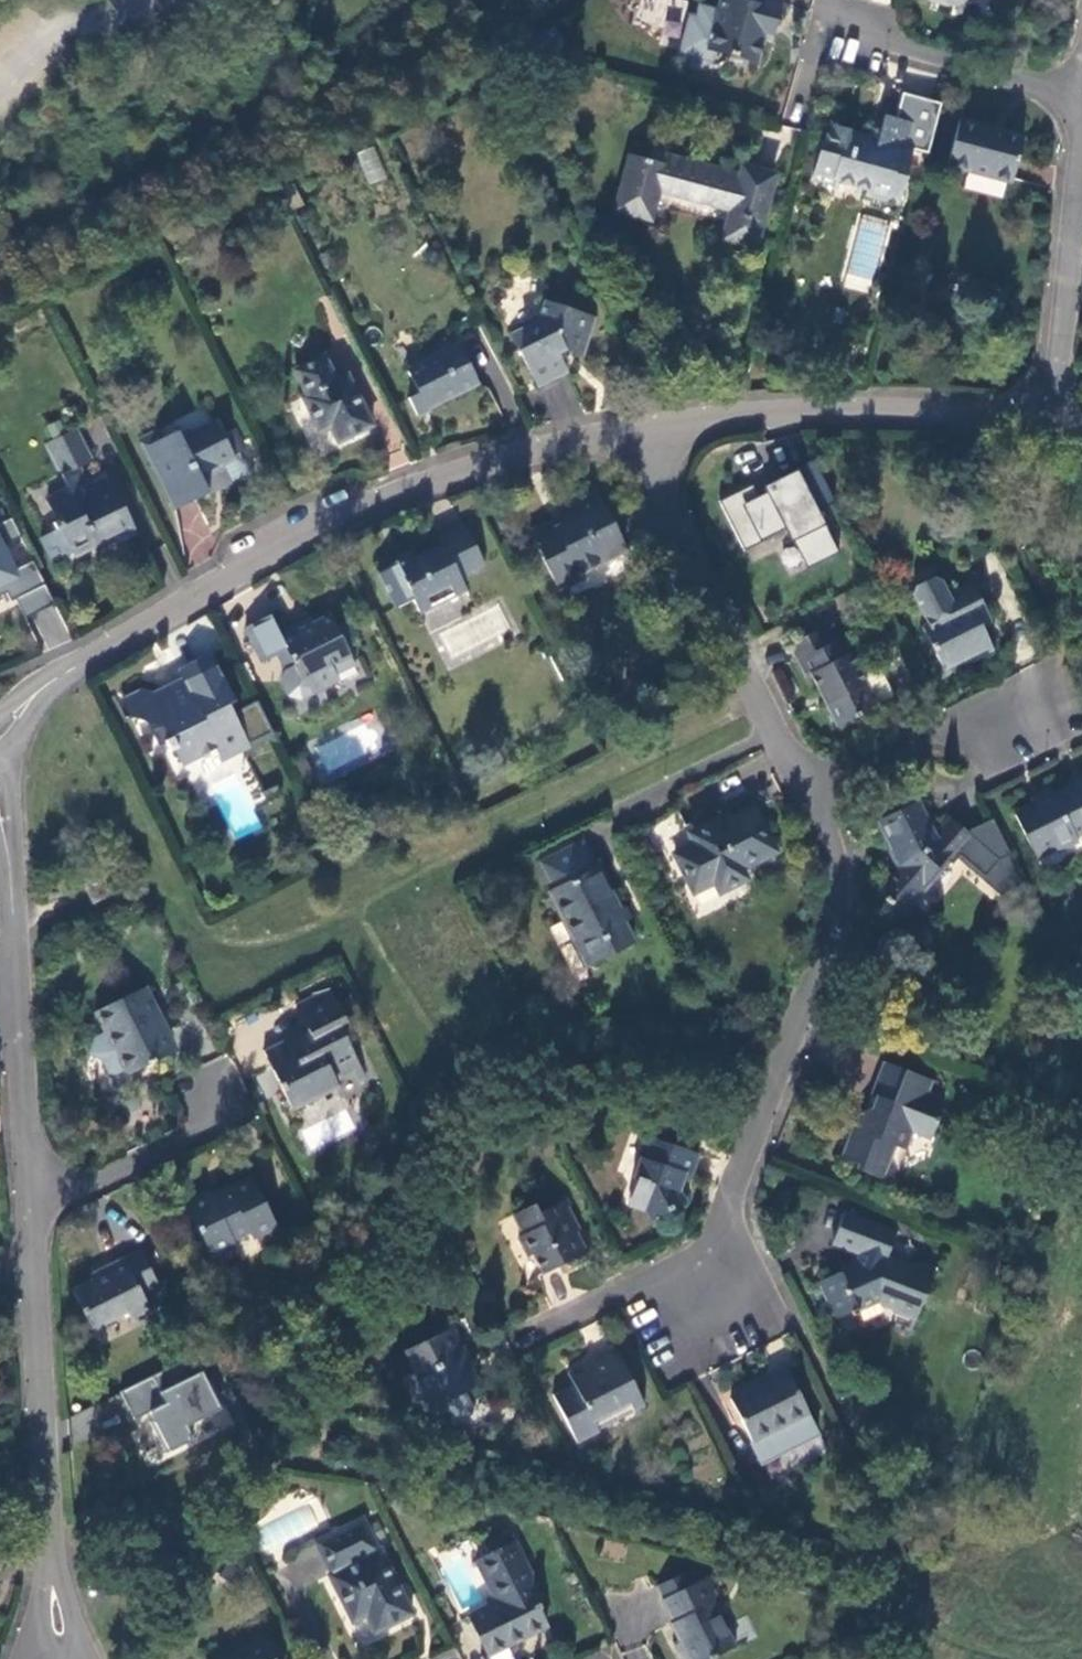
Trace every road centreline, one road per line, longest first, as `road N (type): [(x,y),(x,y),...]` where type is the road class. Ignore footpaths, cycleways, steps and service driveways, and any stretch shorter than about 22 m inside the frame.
road 1 (unclassified): [(0,730),(69,670),(395,492),(545,446),(676,429)]
road 2 (residential): [(702,1299),(834,918),(828,836),(804,789)]
road 3 (unclassified): [(28,1202),(61,1651)]
road 4 (residential): [(804,789),(664,495),(676,429)]
road 5 (unclassified): [(676,429),(820,410),(1043,417)]
road 6 (residential): [(1080,101),(1043,417)]
road 7 (residential): [(847,28),(1080,101)]
road 8 (unclassified): [(13,961),(28,1202)]
road 9 (residential): [(1019,723),(933,730),(804,789)]
road 10 (residential): [(227,1116),(28,1202)]
road 11 (unclassified): [(0,798),(13,961)]

